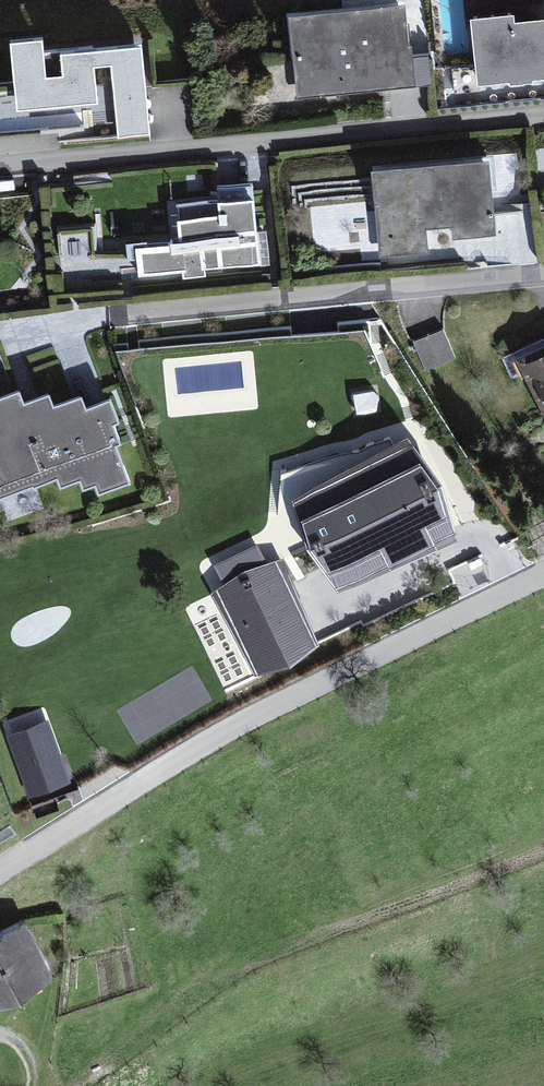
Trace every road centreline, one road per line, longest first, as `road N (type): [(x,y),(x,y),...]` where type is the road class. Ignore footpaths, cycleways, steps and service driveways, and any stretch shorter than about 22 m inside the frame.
road 1 (residential): [(0,867),(213,737),(543,573)]
road 2 (residential): [(543,111),(0,165)]
road 3 (residential): [(543,273),(124,312)]

